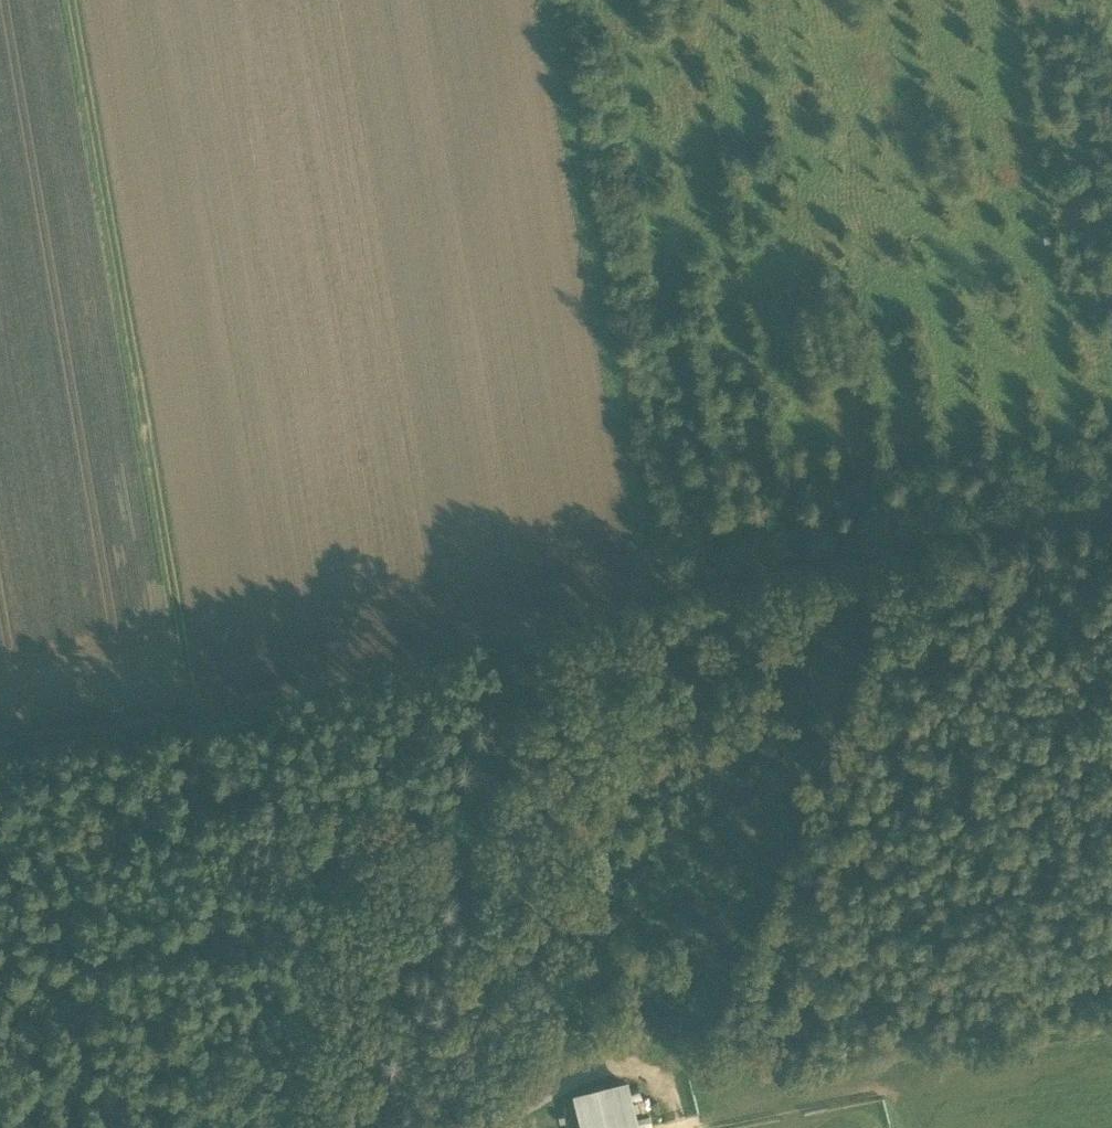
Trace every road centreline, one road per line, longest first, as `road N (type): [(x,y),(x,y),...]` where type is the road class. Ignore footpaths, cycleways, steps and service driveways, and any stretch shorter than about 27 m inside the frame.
road 1 (track): [(1111,521),(676,594),(195,718)]
road 2 (track): [(70,0),(195,718)]
road 3 (track): [(195,718),(303,1127)]
road 4 (track): [(479,1127),(594,1069),(633,1067),(657,1086)]
road 5 (track): [(195,718),(0,741)]

